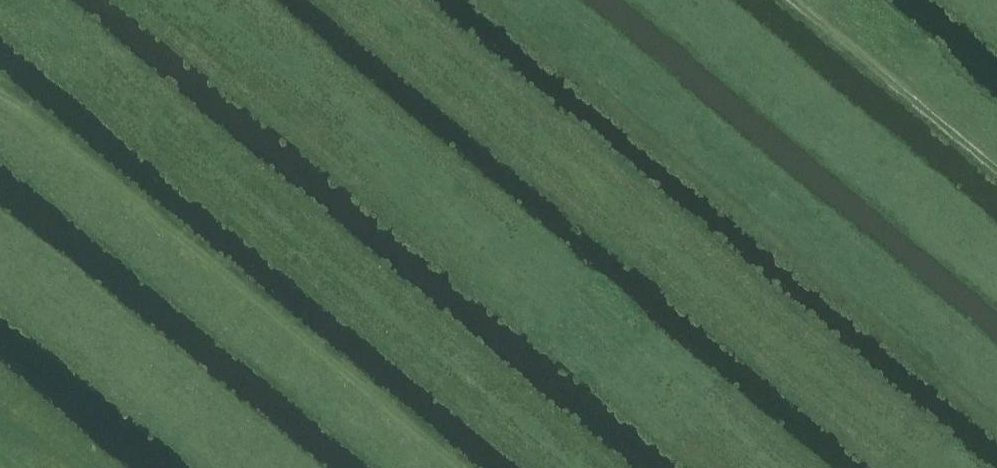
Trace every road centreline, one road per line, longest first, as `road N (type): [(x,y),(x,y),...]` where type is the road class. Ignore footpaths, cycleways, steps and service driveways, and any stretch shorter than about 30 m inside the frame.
road 1 (track): [(996,169),(793,0)]

